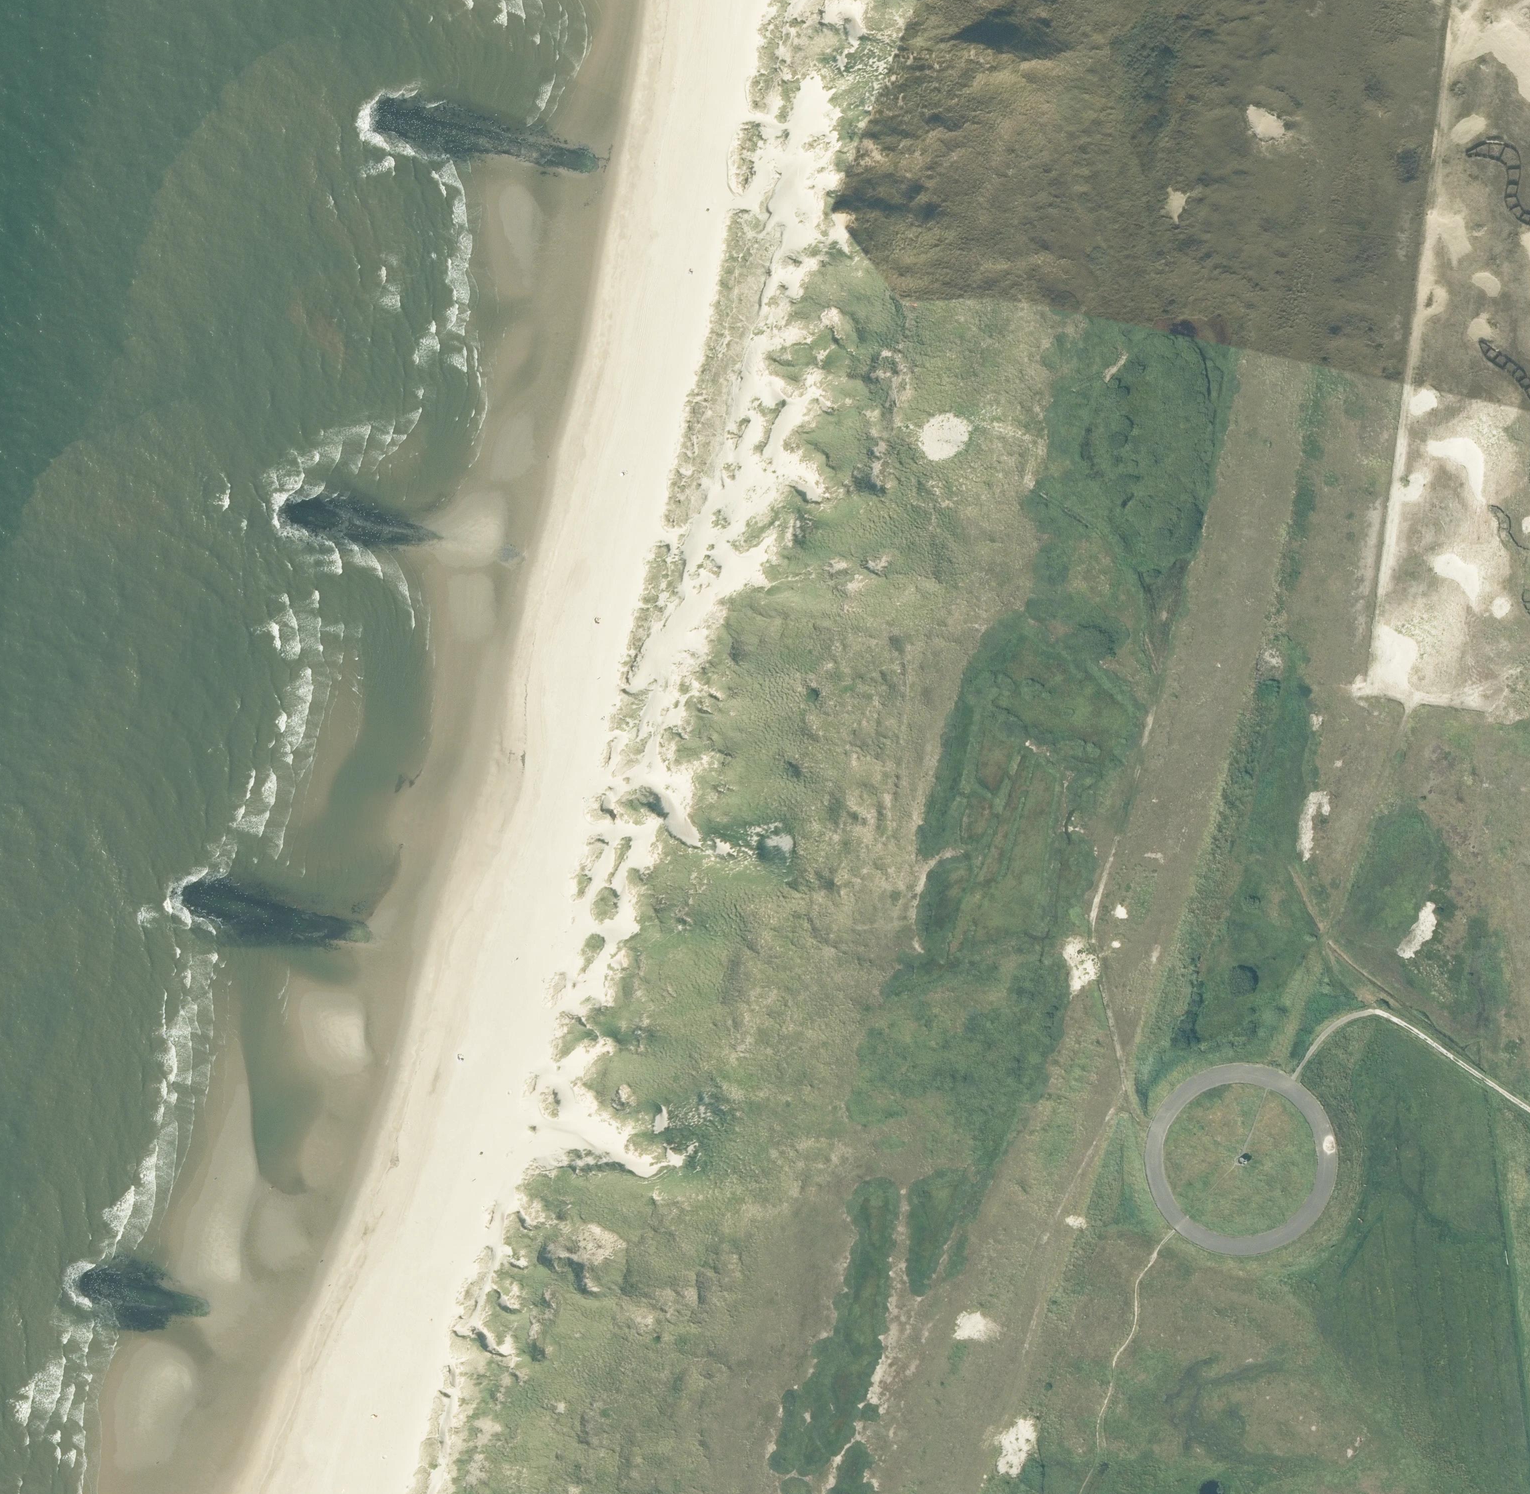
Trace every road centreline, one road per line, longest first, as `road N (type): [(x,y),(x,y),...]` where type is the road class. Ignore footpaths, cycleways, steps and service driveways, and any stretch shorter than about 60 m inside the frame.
road 1 (track): [(1288,1086),(1310,1104),(1331,1154),(1319,1207),(1278,1242),(1224,1247),(1198,1237),(1164,1200),(1160,1133),(1205,1083),(1272,1079)]
road 2 (track): [(1413,695),(1322,948),(1337,988),(1373,1012)]
road 3 (track): [(1163,680),(1092,914),(1091,942)]
road 4 (track): [(1091,942),(1135,1115),(1162,1129)]
road 5 (track): [(1373,1012),(1410,1027),(1529,1111)]

